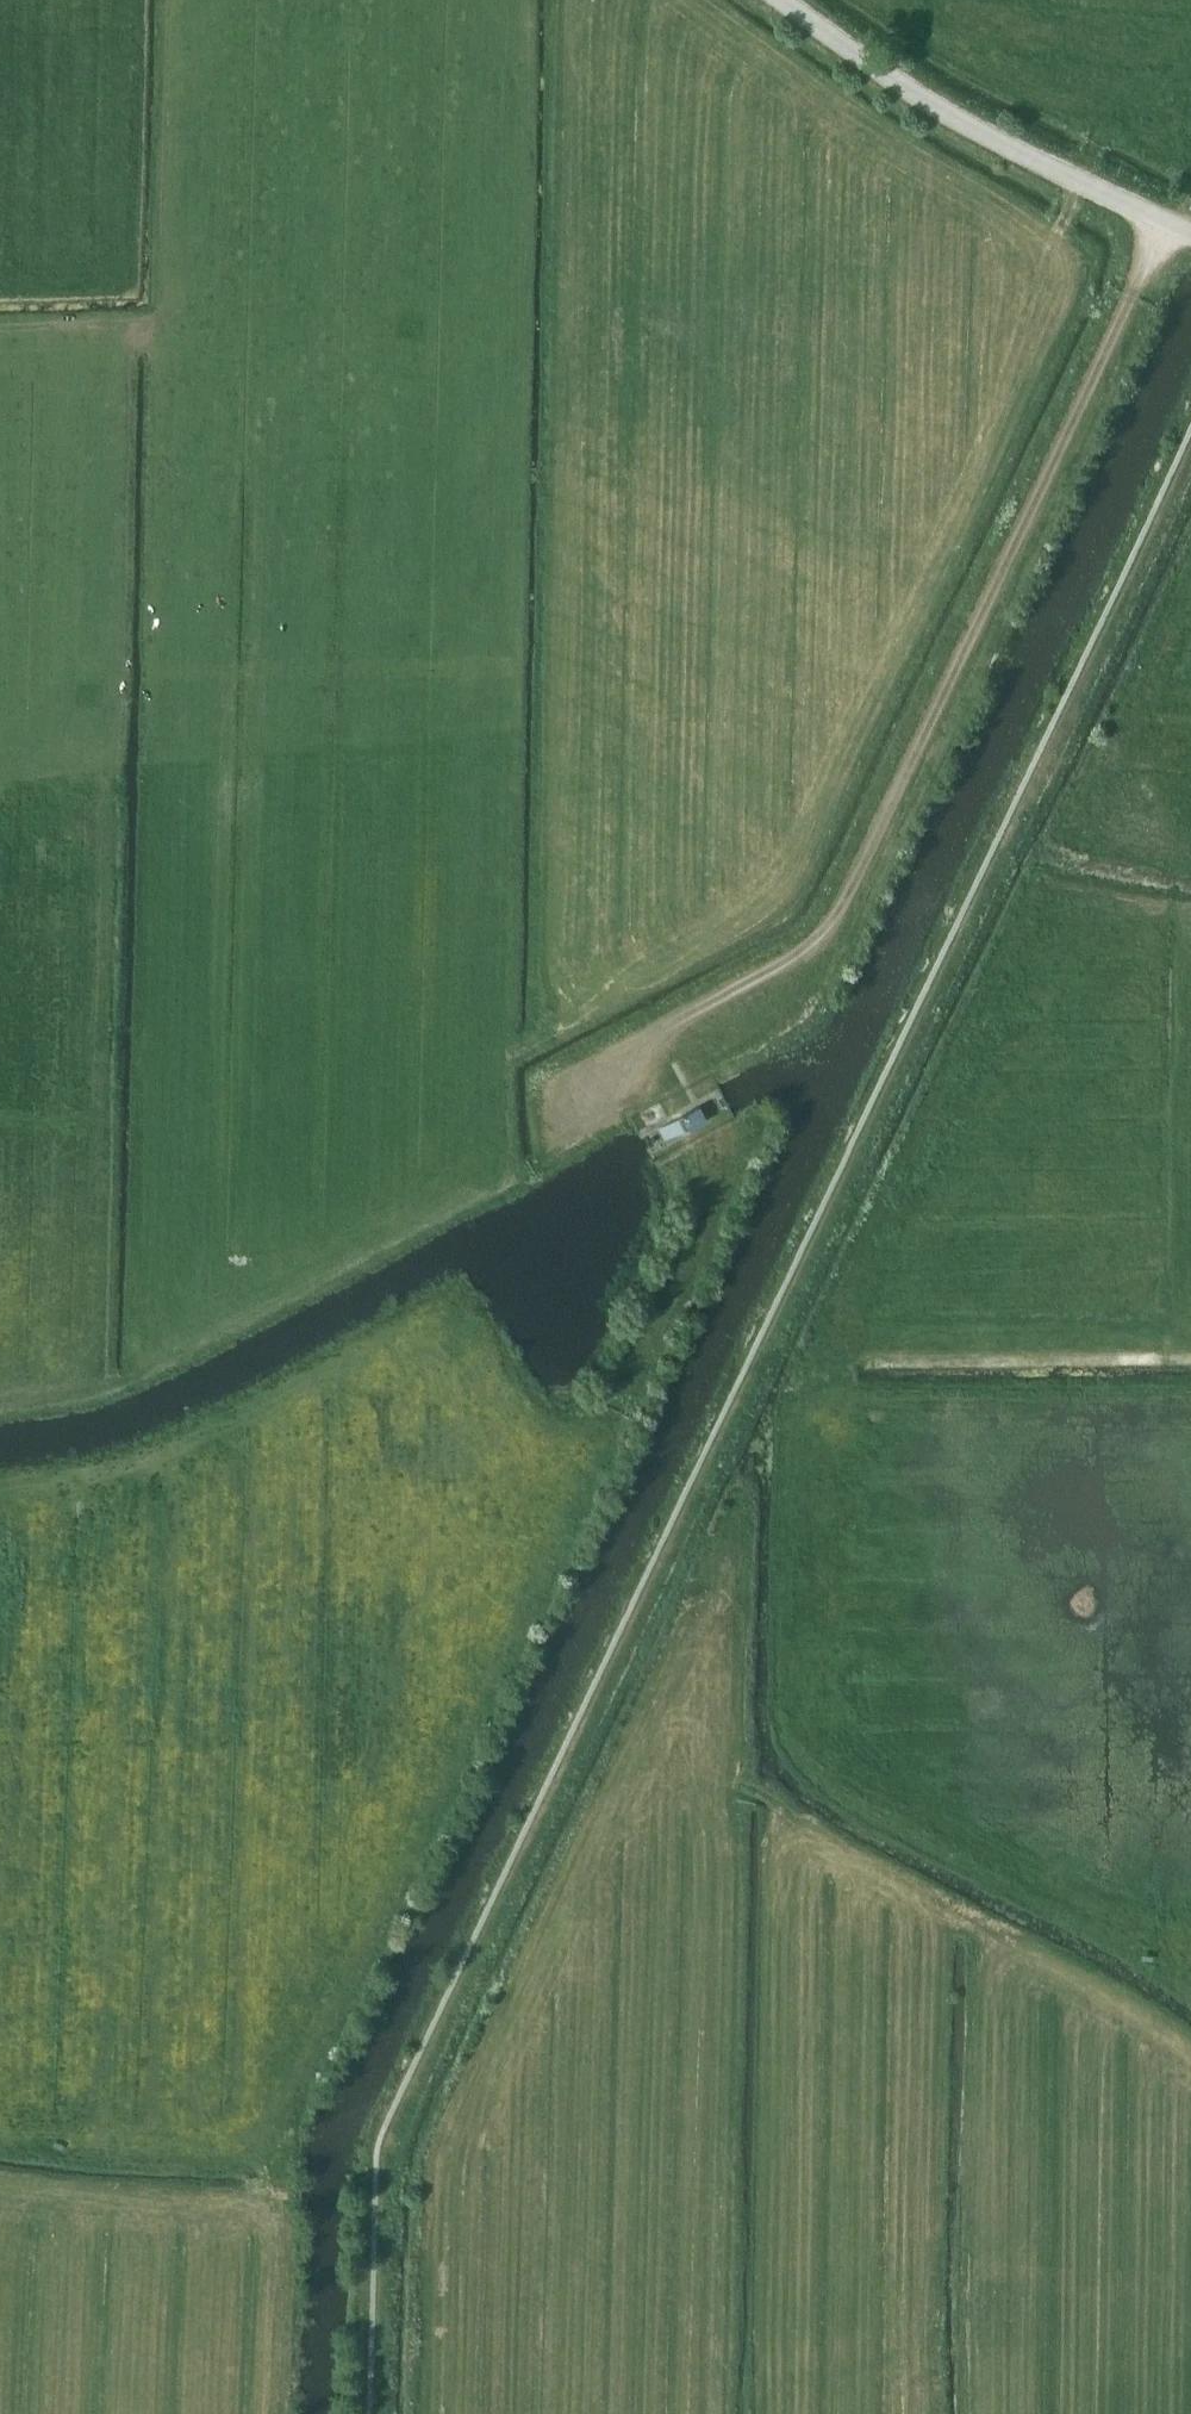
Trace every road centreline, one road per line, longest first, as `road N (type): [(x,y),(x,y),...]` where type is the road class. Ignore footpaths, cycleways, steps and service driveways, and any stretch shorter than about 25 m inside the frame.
road 1 (track): [(592,1443),(726,1148),(673,1023),(800,958),(830,920),(1171,220)]
road 2 (unclassified): [(1190,229),(901,84),(787,0)]

